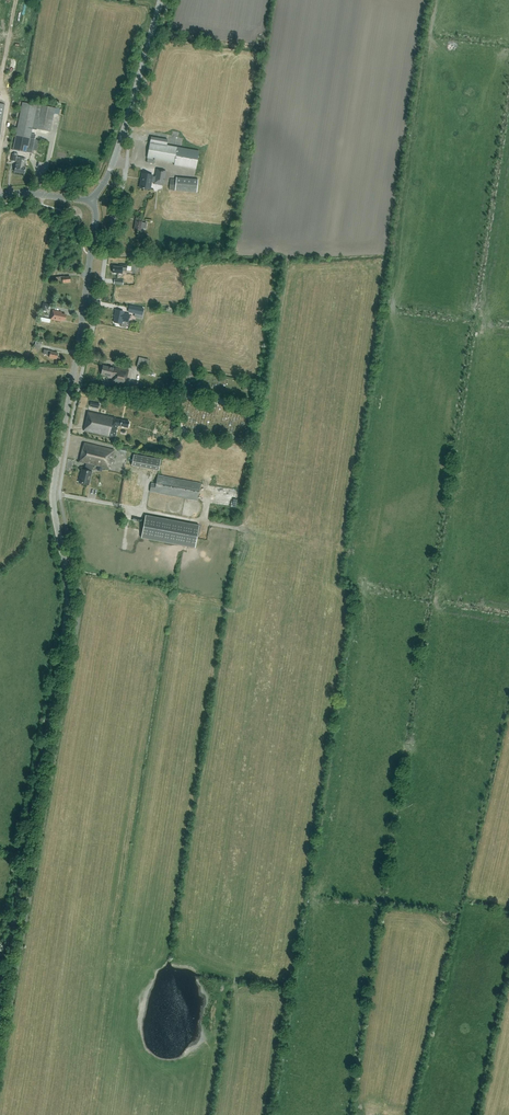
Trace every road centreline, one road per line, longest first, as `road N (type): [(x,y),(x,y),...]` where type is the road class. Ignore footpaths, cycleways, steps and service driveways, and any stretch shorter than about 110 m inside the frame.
road 1 (tertiary): [(0,1006),(68,607),(53,487),(84,302)]
road 2 (tertiary): [(113,161),(161,0)]

